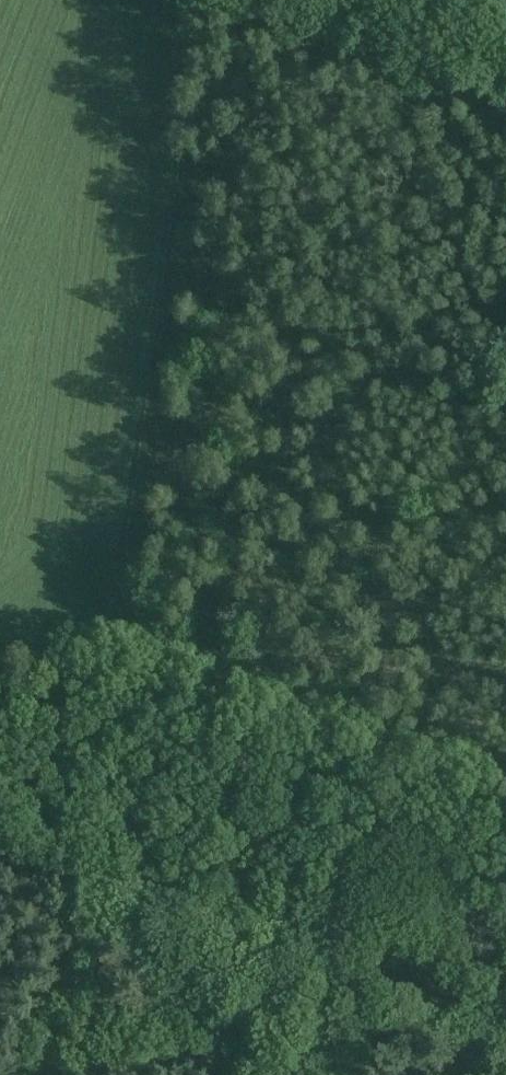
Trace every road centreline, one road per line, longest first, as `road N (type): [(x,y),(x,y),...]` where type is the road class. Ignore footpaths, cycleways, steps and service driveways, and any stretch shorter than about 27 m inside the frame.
road 1 (track): [(505,1031),(345,984),(309,1074)]

